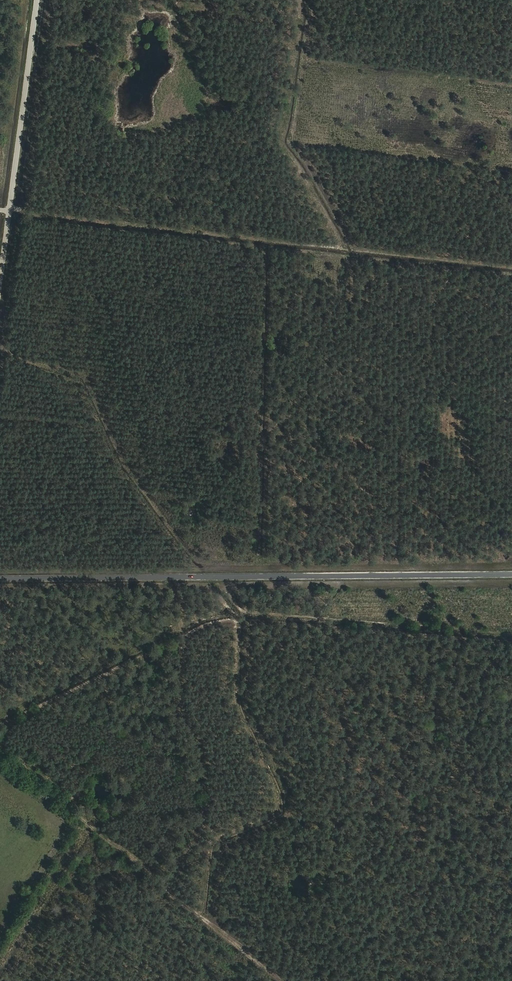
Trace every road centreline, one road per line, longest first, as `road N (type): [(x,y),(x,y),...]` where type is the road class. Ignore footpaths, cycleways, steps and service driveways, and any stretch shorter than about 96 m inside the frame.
road 1 (tertiary): [(0,579),(511,575)]
road 2 (track): [(0,295),(38,0)]

